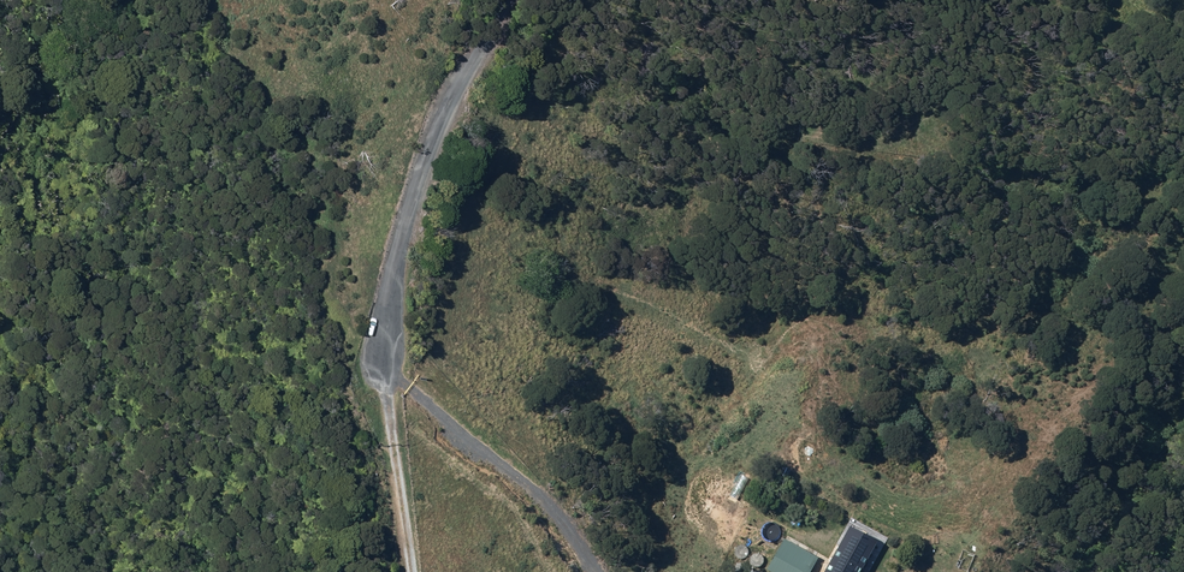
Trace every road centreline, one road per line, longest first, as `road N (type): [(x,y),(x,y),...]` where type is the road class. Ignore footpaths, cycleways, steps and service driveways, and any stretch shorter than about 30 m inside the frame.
road 1 (unclassified): [(511,0),(445,114),(422,175),(397,259),(382,364)]
road 2 (track): [(382,364),(401,571)]

